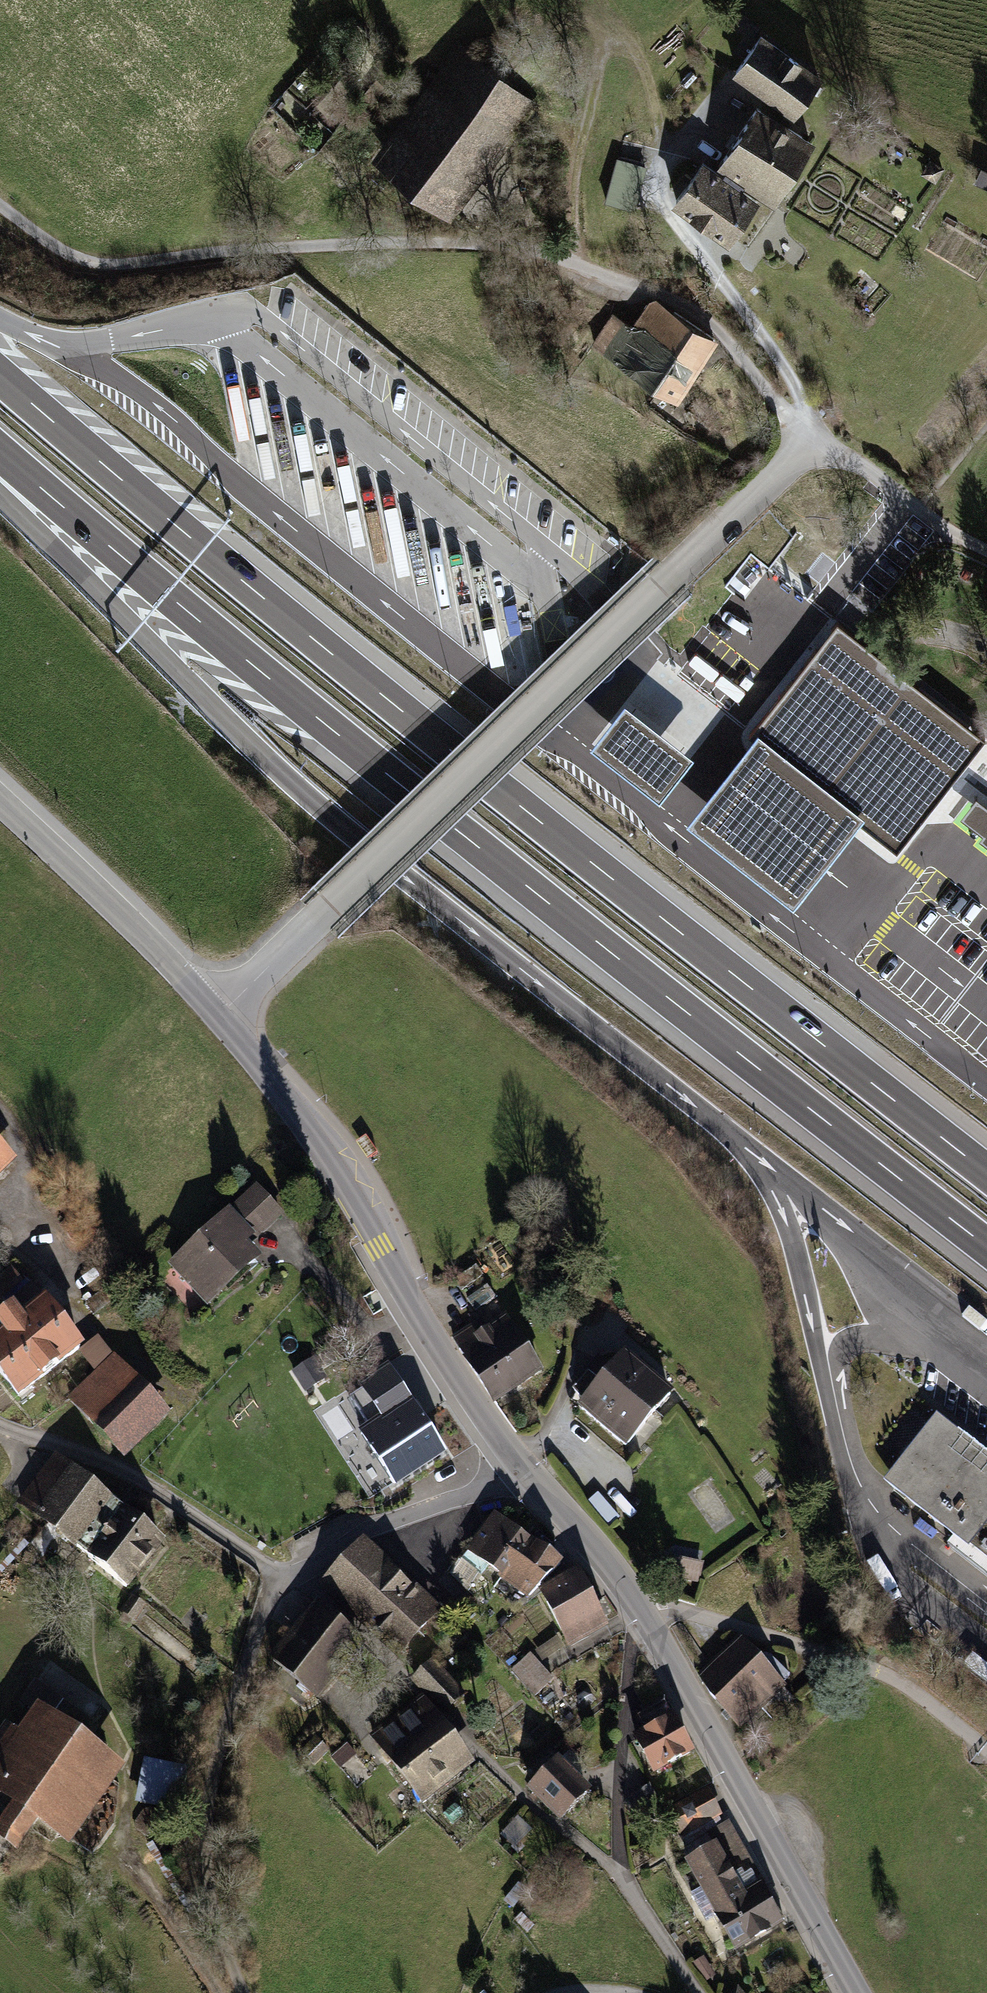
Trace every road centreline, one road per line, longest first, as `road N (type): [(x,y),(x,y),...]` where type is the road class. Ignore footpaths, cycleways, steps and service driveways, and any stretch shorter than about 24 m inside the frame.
road 1 (motorway): [(0,447),(301,707),(986,1247)]
road 2 (motorway): [(986,1172),(324,650),(0,376)]
road 3 (motorway): [(0,490),(293,784),(749,1149)]
road 4 (unclassified): [(220,1017),(808,442),(918,521)]
road 5 (track): [(808,442),(712,325),(651,290),(452,251),(282,250),(137,267),(0,207)]
road 6 (track): [(808,442),(775,356),(660,204),(669,145),(626,46),(603,54),(579,167),(575,270)]
road 7 (secondary): [(529,1476),(650,1619),(860,1992)]
road 8 (secondary): [(220,1017),(337,1164),(412,1305),(529,1476)]
road 9 (residential): [(290,1578),(271,1598),(230,1705),(204,1821),(216,1928),(241,1992)]
road 10 (unclassified): [(0,1432),(152,1490),(290,1578)]
road 11 (secondary): [(0,801),(220,1017)]
road 12 (residential): [(529,1476),(364,1530),(290,1578)]

